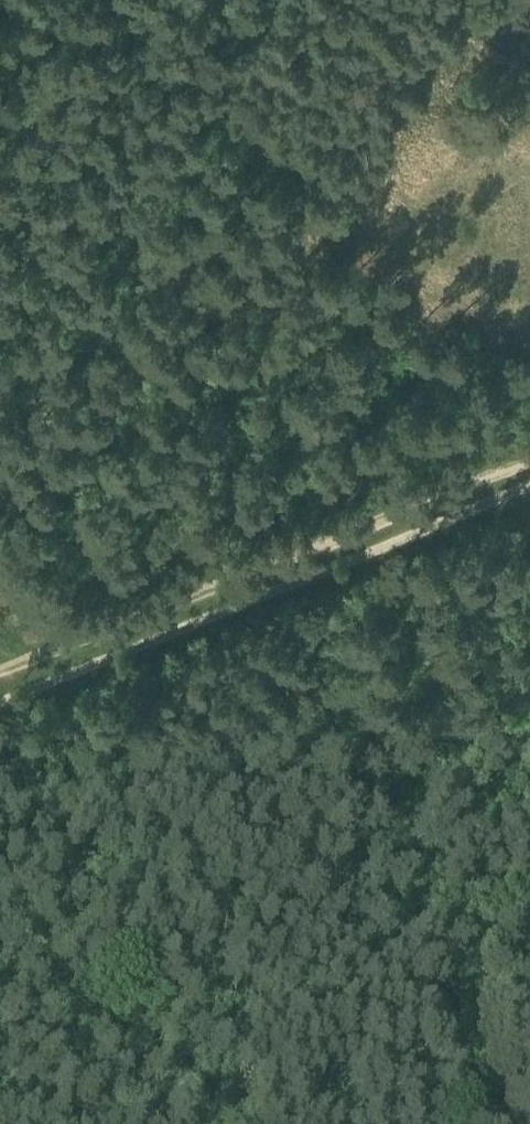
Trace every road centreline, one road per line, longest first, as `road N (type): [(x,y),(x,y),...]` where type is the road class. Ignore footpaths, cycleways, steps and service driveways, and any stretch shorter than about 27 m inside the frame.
road 1 (track): [(529,477),(0,699)]

